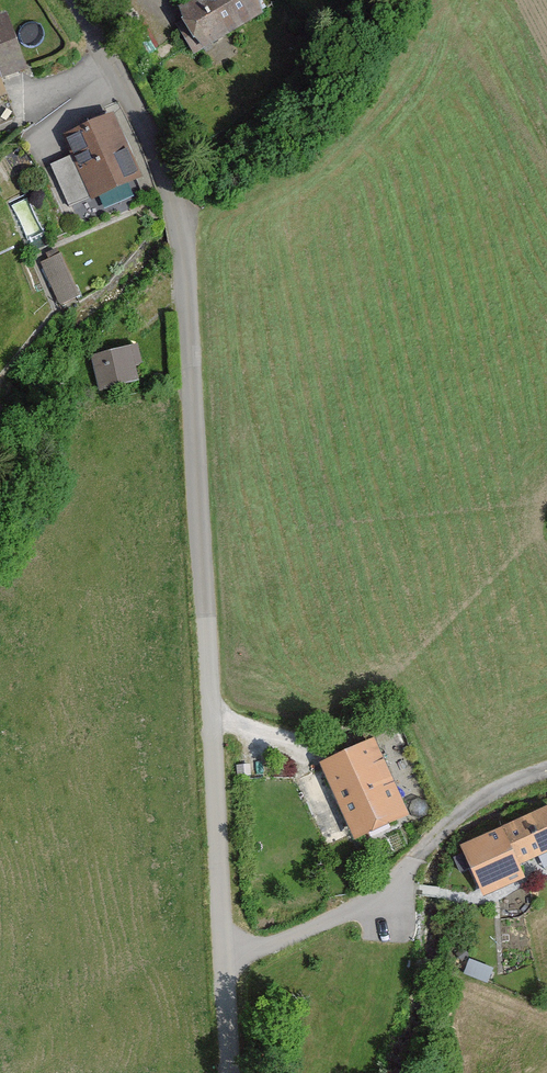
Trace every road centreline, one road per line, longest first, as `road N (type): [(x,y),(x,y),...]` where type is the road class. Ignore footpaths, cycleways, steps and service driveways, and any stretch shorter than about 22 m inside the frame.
road 1 (residential): [(71,0),(126,86),(180,237),(228,1072)]
road 2 (track): [(219,964),(297,939),(377,897),(440,830),(501,787),(546,772)]

